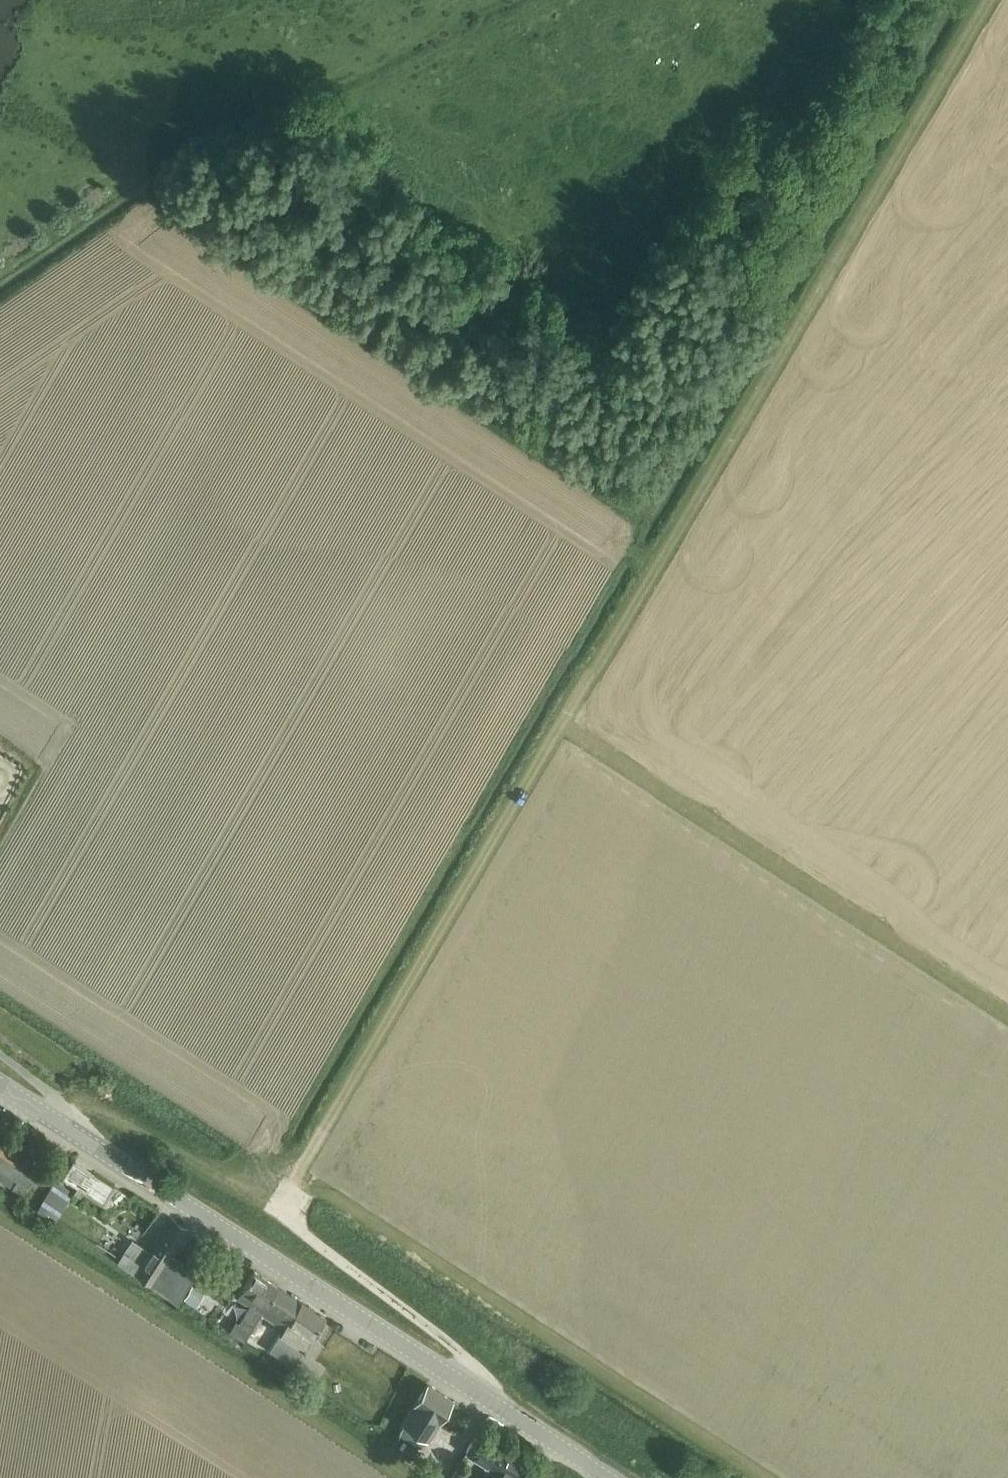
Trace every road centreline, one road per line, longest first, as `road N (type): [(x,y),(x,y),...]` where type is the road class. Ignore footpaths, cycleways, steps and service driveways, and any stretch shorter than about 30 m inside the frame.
road 1 (tertiary): [(593,1477),(0,1096)]

